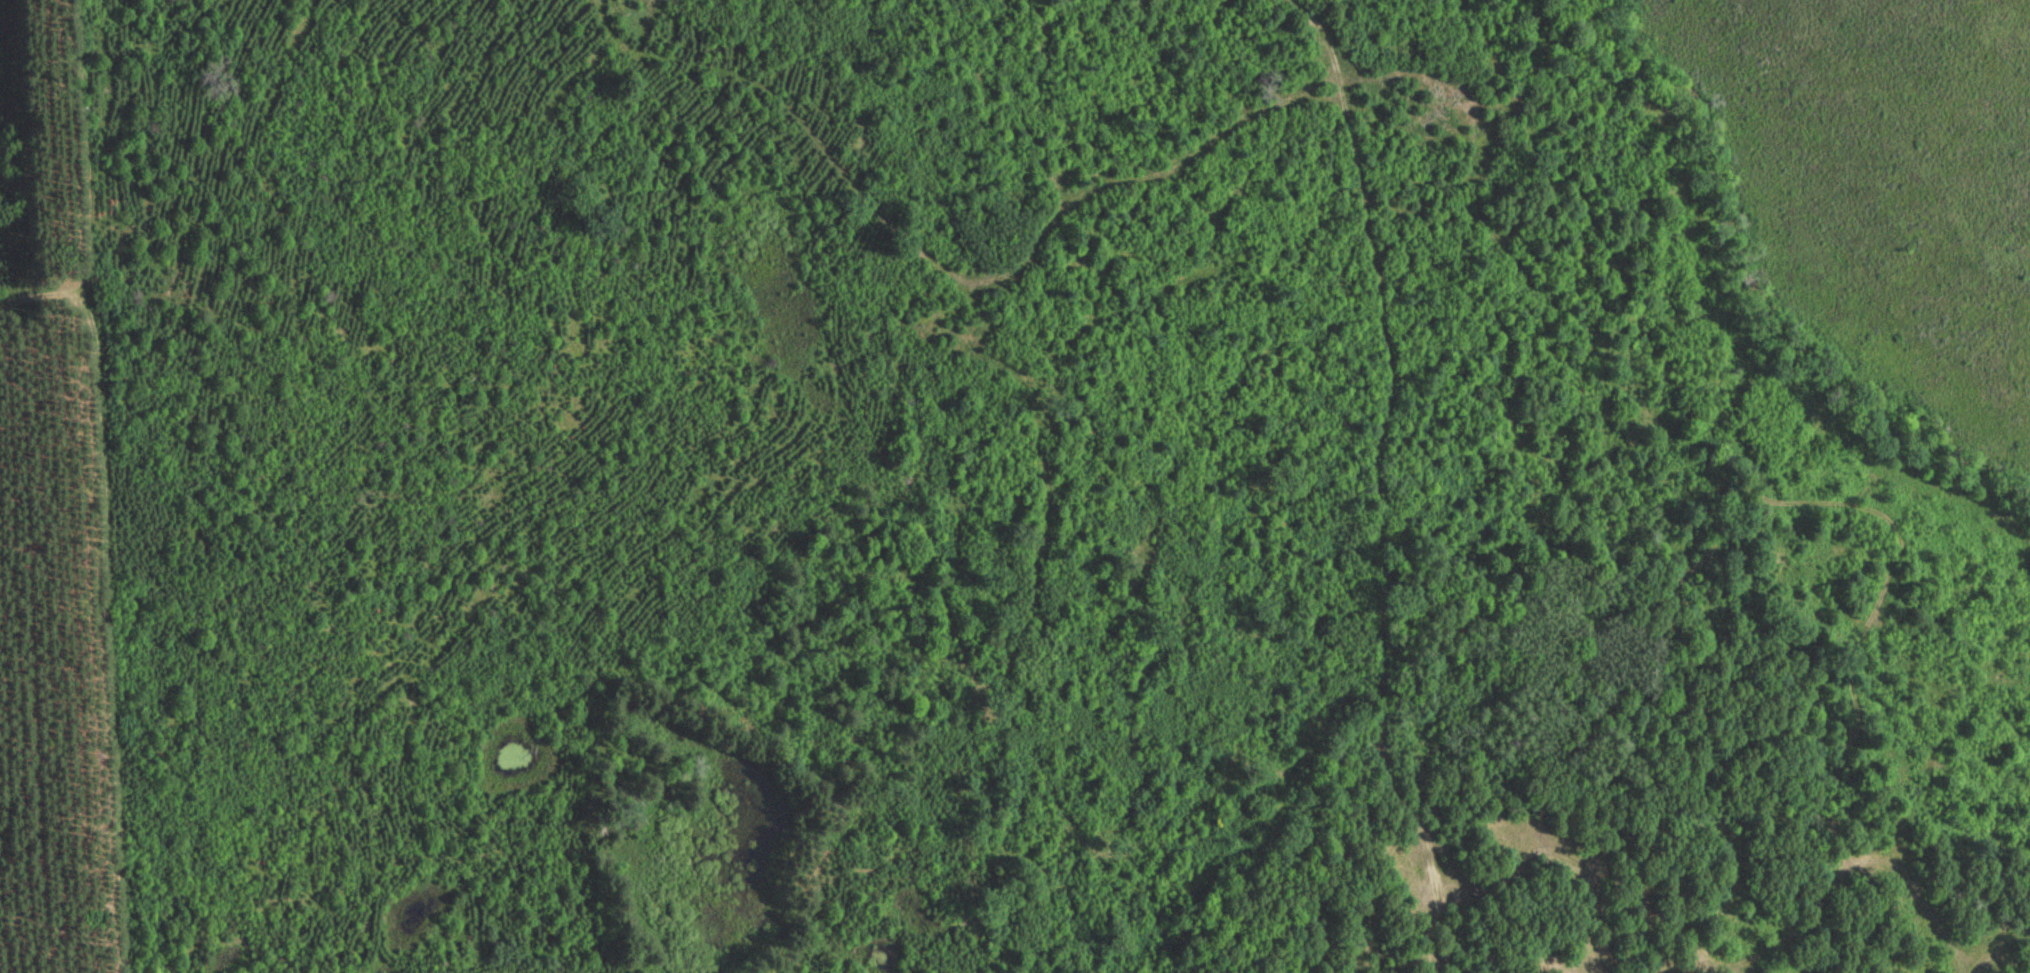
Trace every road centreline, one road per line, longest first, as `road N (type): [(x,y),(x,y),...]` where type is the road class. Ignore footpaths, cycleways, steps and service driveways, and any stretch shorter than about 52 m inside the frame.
road 1 (track): [(1288,0),(1337,76),(1177,169),(1081,196),(1011,277),(970,290),(828,160),(759,83),(619,51),(599,0)]
road 2 (track): [(1337,76),(1391,392),(1386,765),(1429,857),(1464,972)]

